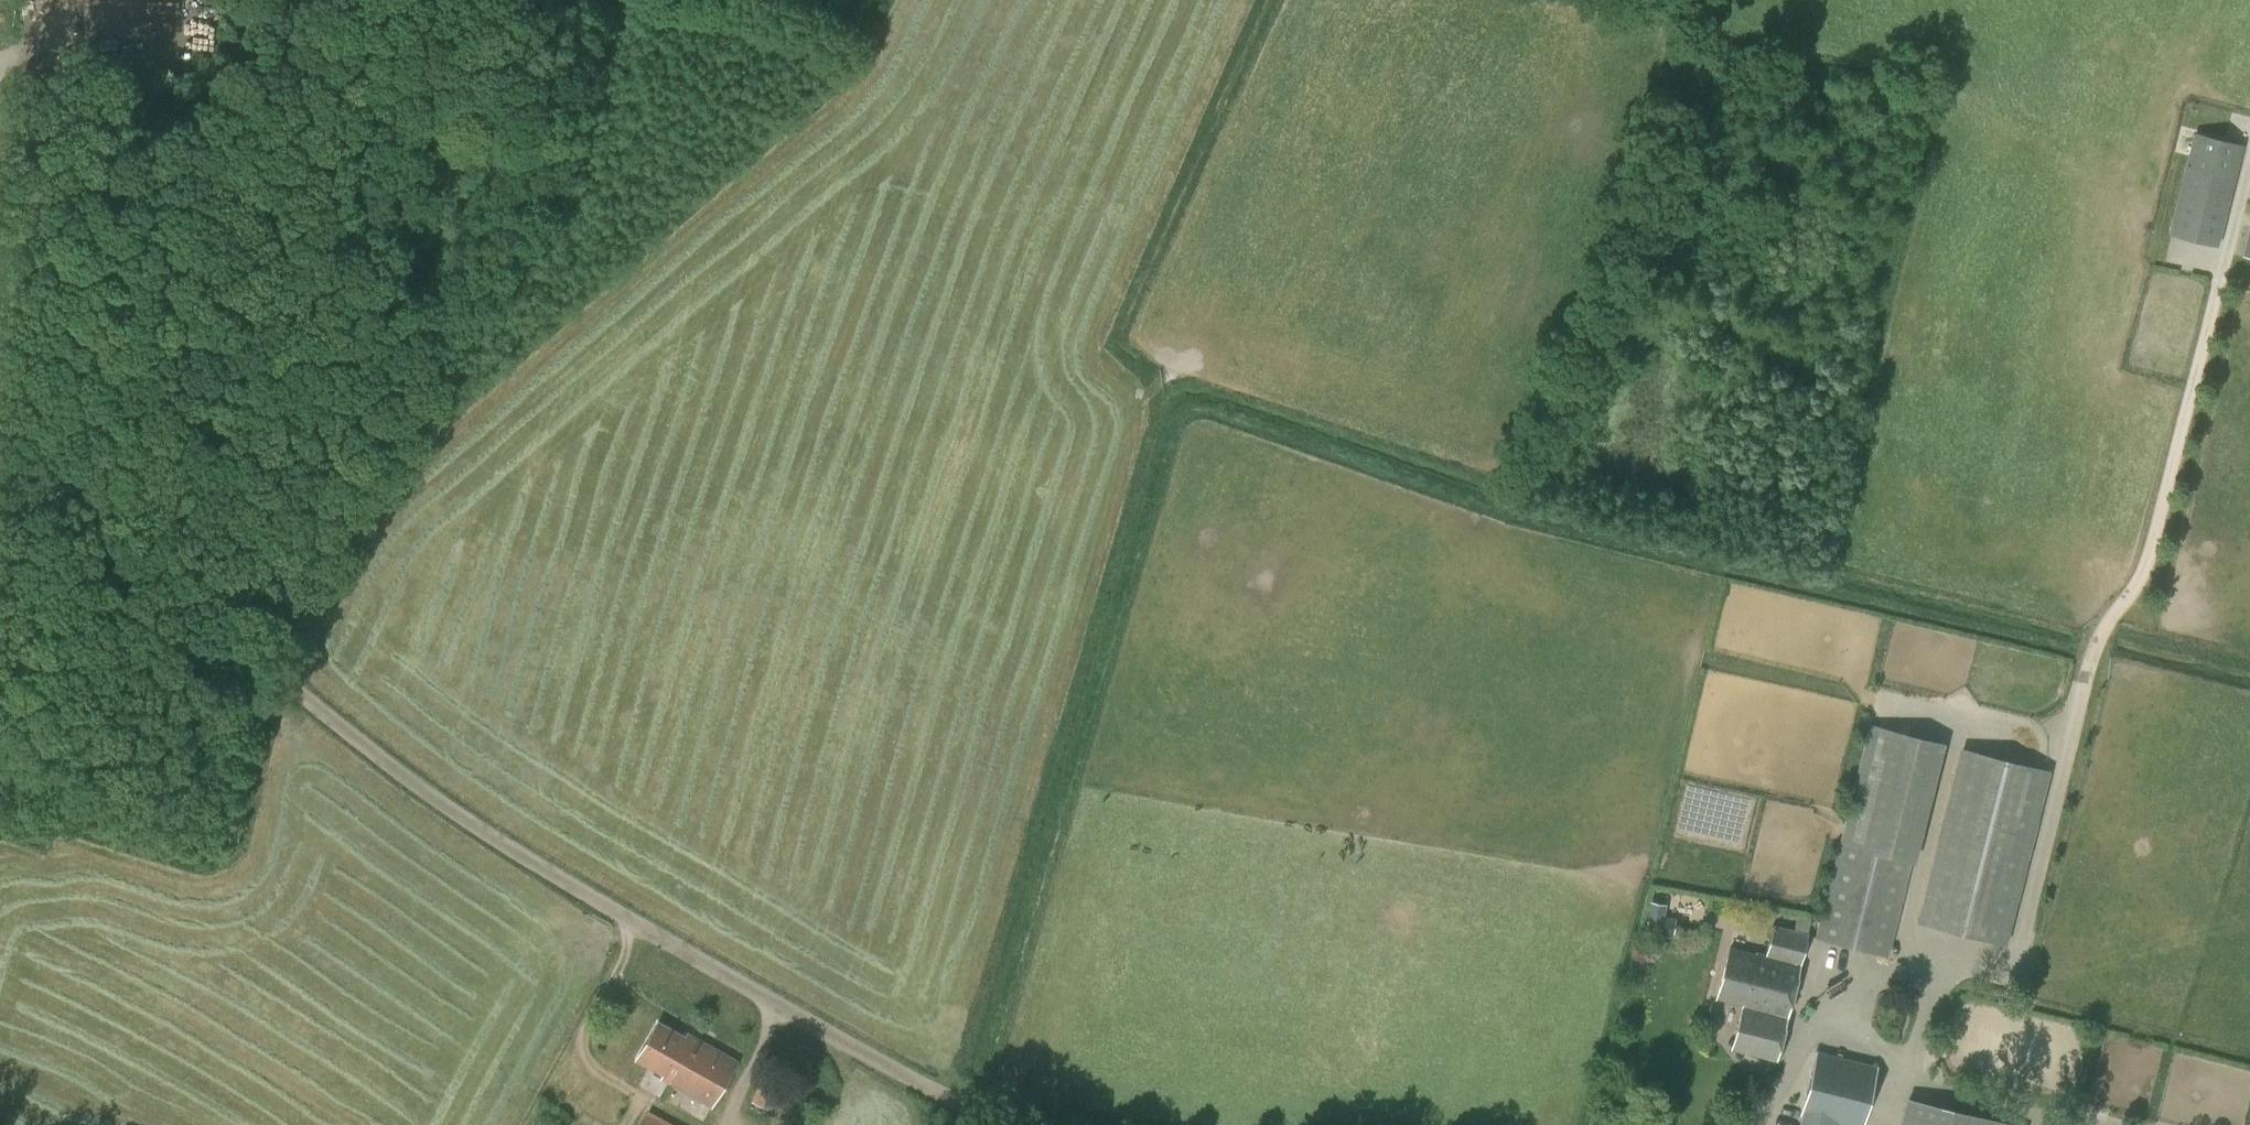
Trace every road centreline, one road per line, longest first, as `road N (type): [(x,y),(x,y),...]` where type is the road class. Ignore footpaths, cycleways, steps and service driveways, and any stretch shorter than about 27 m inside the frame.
road 1 (track): [(1063,1124),(969,1096),(525,841),(342,713),(28,472),(0,460)]

